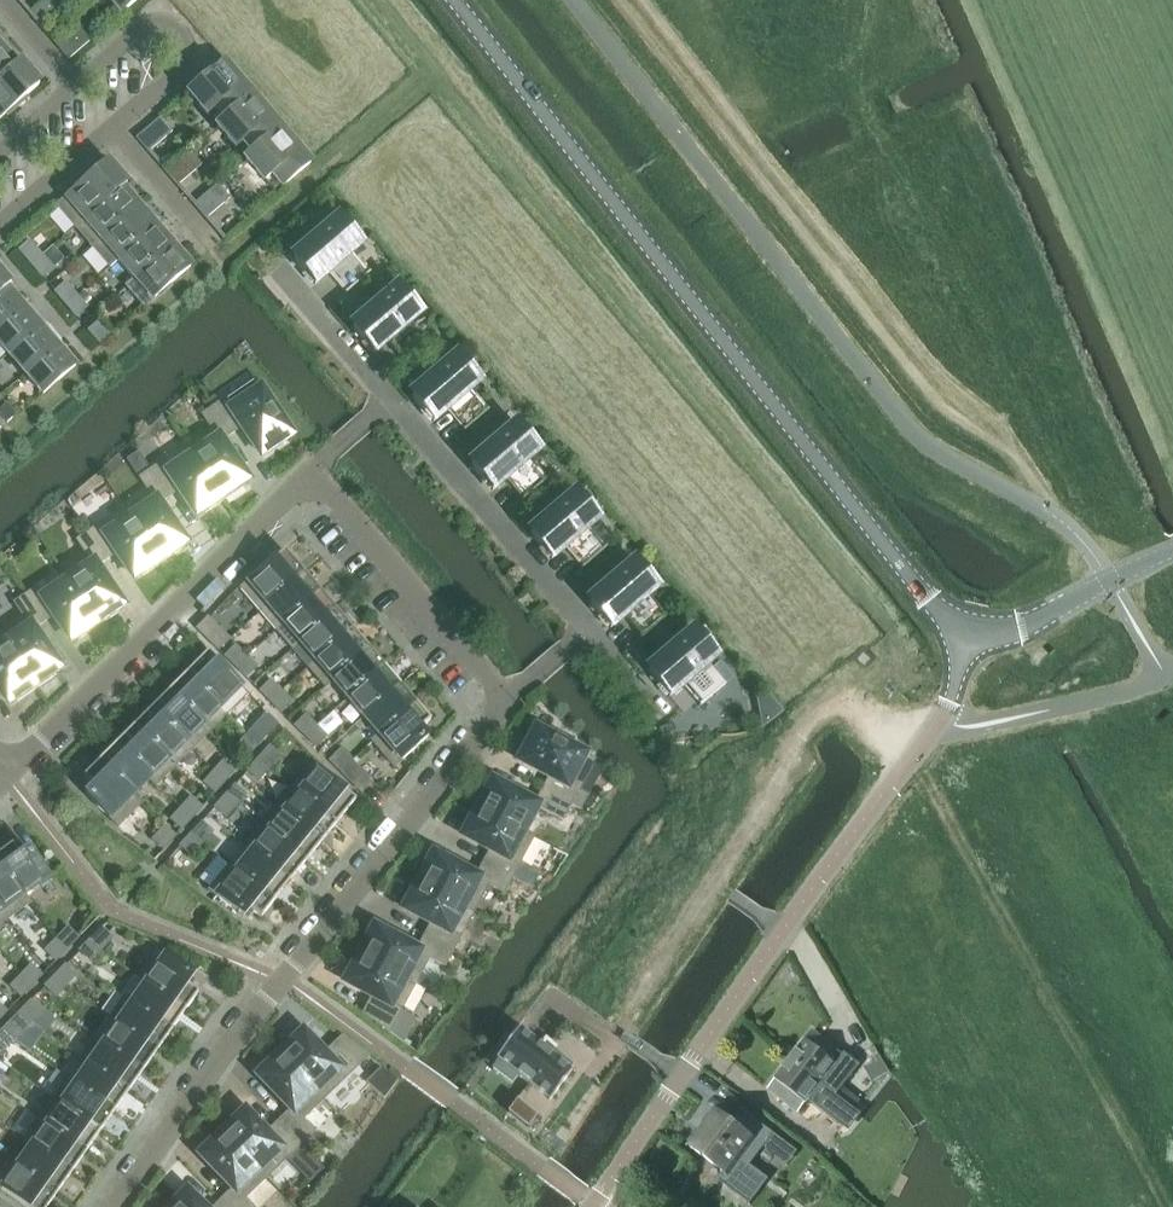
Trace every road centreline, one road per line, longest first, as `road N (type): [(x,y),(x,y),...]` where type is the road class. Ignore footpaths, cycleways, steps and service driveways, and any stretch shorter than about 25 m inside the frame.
road 1 (residential): [(117,1206),(229,1046),(510,698),(314,466)]
road 2 (tertiary): [(965,639),(454,0)]
road 3 (residential): [(591,1206),(950,706),(965,639)]
road 4 (track): [(638,0),(940,374),(1005,428),(1055,514)]
road 5 (residential): [(8,780),(314,466)]
road 6 (residential): [(113,132),(192,65),(183,31),(146,27),(78,86)]
road 7 (tertiary): [(965,639),(1023,623),(1172,551)]
road 8 (residential): [(0,228),(113,132)]
road 9 (residential): [(113,132),(210,242)]

